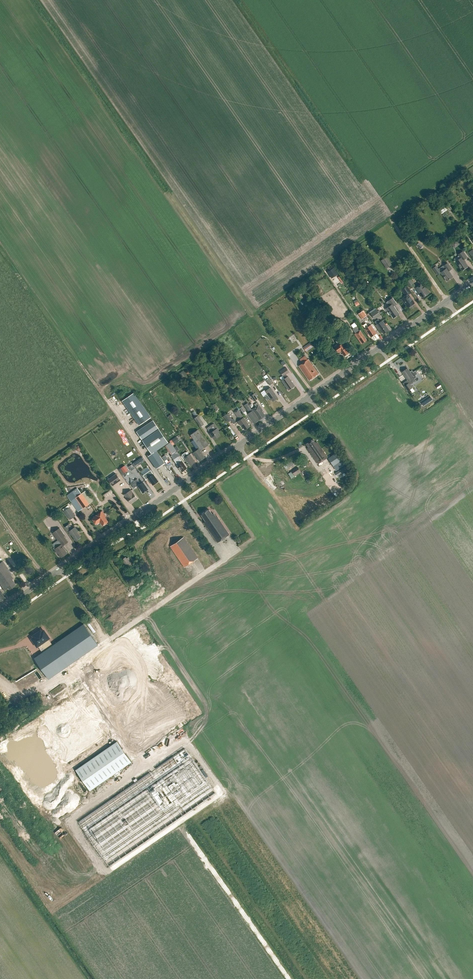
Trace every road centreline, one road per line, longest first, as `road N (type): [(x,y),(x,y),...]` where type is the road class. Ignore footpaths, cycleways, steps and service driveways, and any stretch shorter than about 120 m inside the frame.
road 1 (tertiary): [(0,610),(472,282)]

